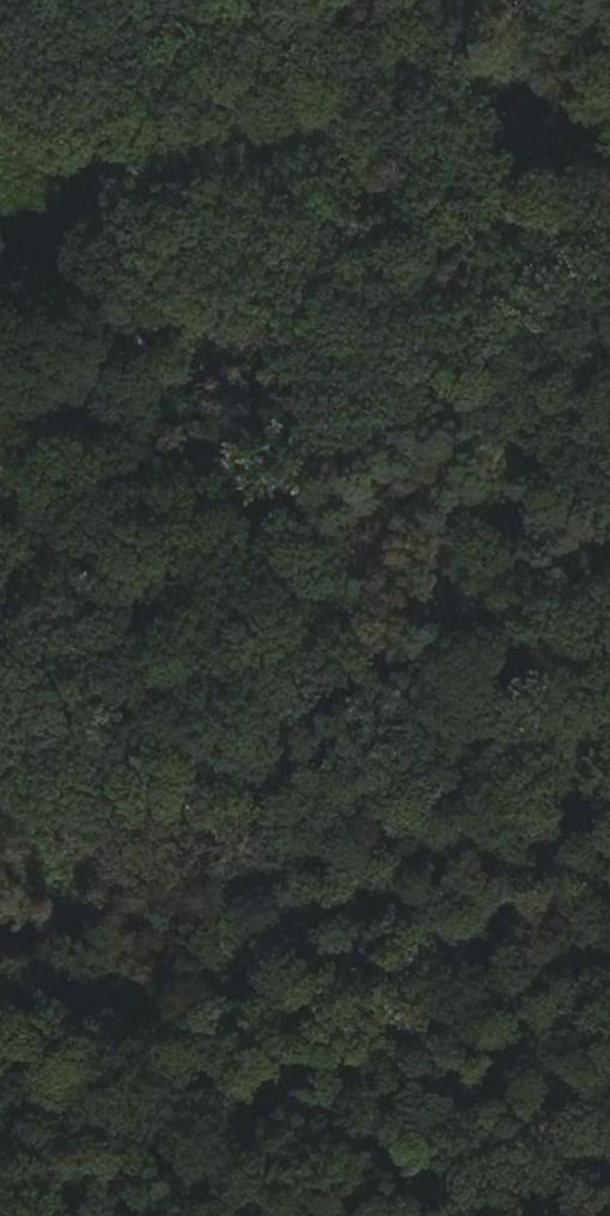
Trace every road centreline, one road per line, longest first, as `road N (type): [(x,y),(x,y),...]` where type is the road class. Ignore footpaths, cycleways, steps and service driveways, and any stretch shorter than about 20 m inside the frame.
road 1 (track): [(0,978),(96,946),(233,855),(390,787),(609,597)]
road 2 (track): [(0,519),(233,855)]
road 3 (track): [(0,511),(86,363),(216,223)]
road 4 (track): [(216,223),(302,87),(398,0)]

